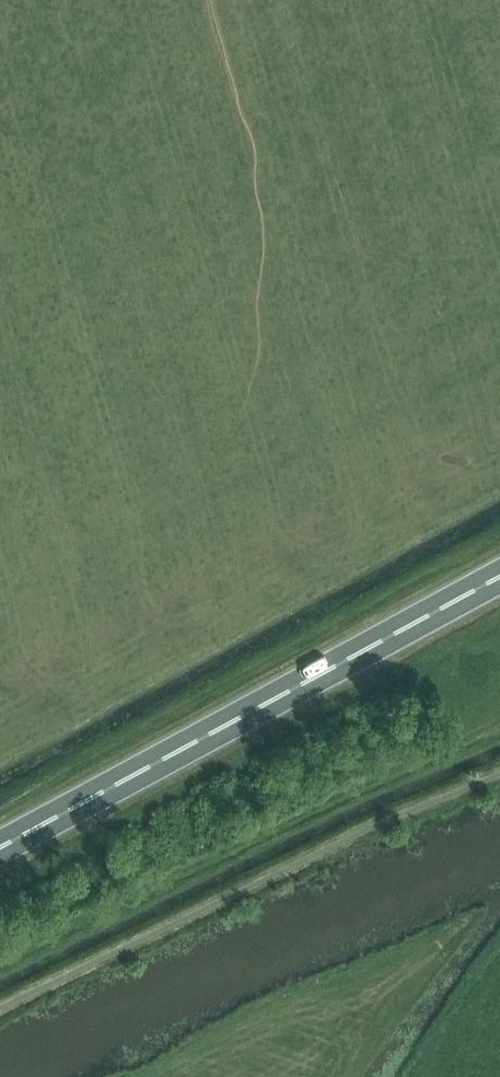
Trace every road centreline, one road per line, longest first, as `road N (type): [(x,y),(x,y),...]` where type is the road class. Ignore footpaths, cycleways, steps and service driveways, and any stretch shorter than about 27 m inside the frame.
road 1 (trunk): [(0,848),(499,576)]

